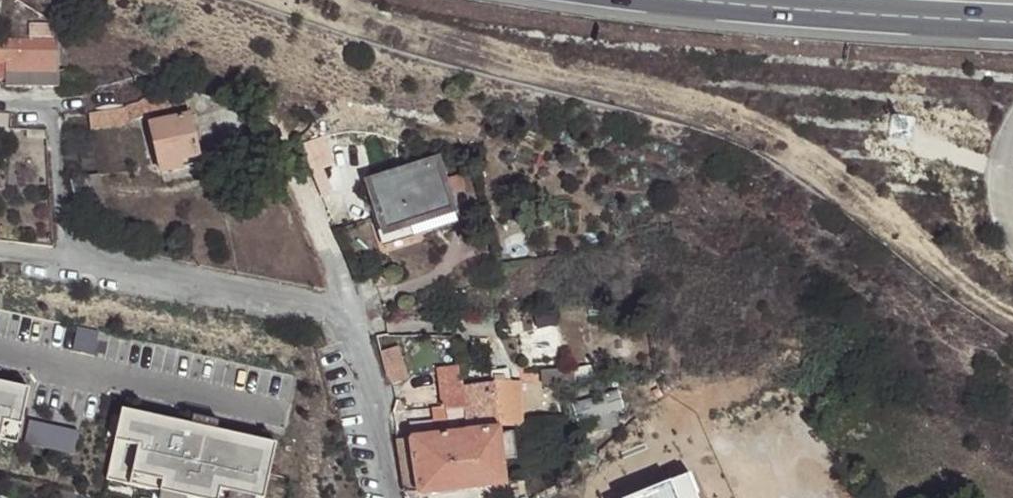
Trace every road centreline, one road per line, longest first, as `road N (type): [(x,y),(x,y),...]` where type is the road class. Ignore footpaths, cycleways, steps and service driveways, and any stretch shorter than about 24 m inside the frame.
road 1 (motorway): [(662,0),(1012,22)]
road 2 (residential): [(347,304),(0,254)]
road 3 (residential): [(347,304),(395,497)]
road 4 (residential): [(277,128),(347,304)]

